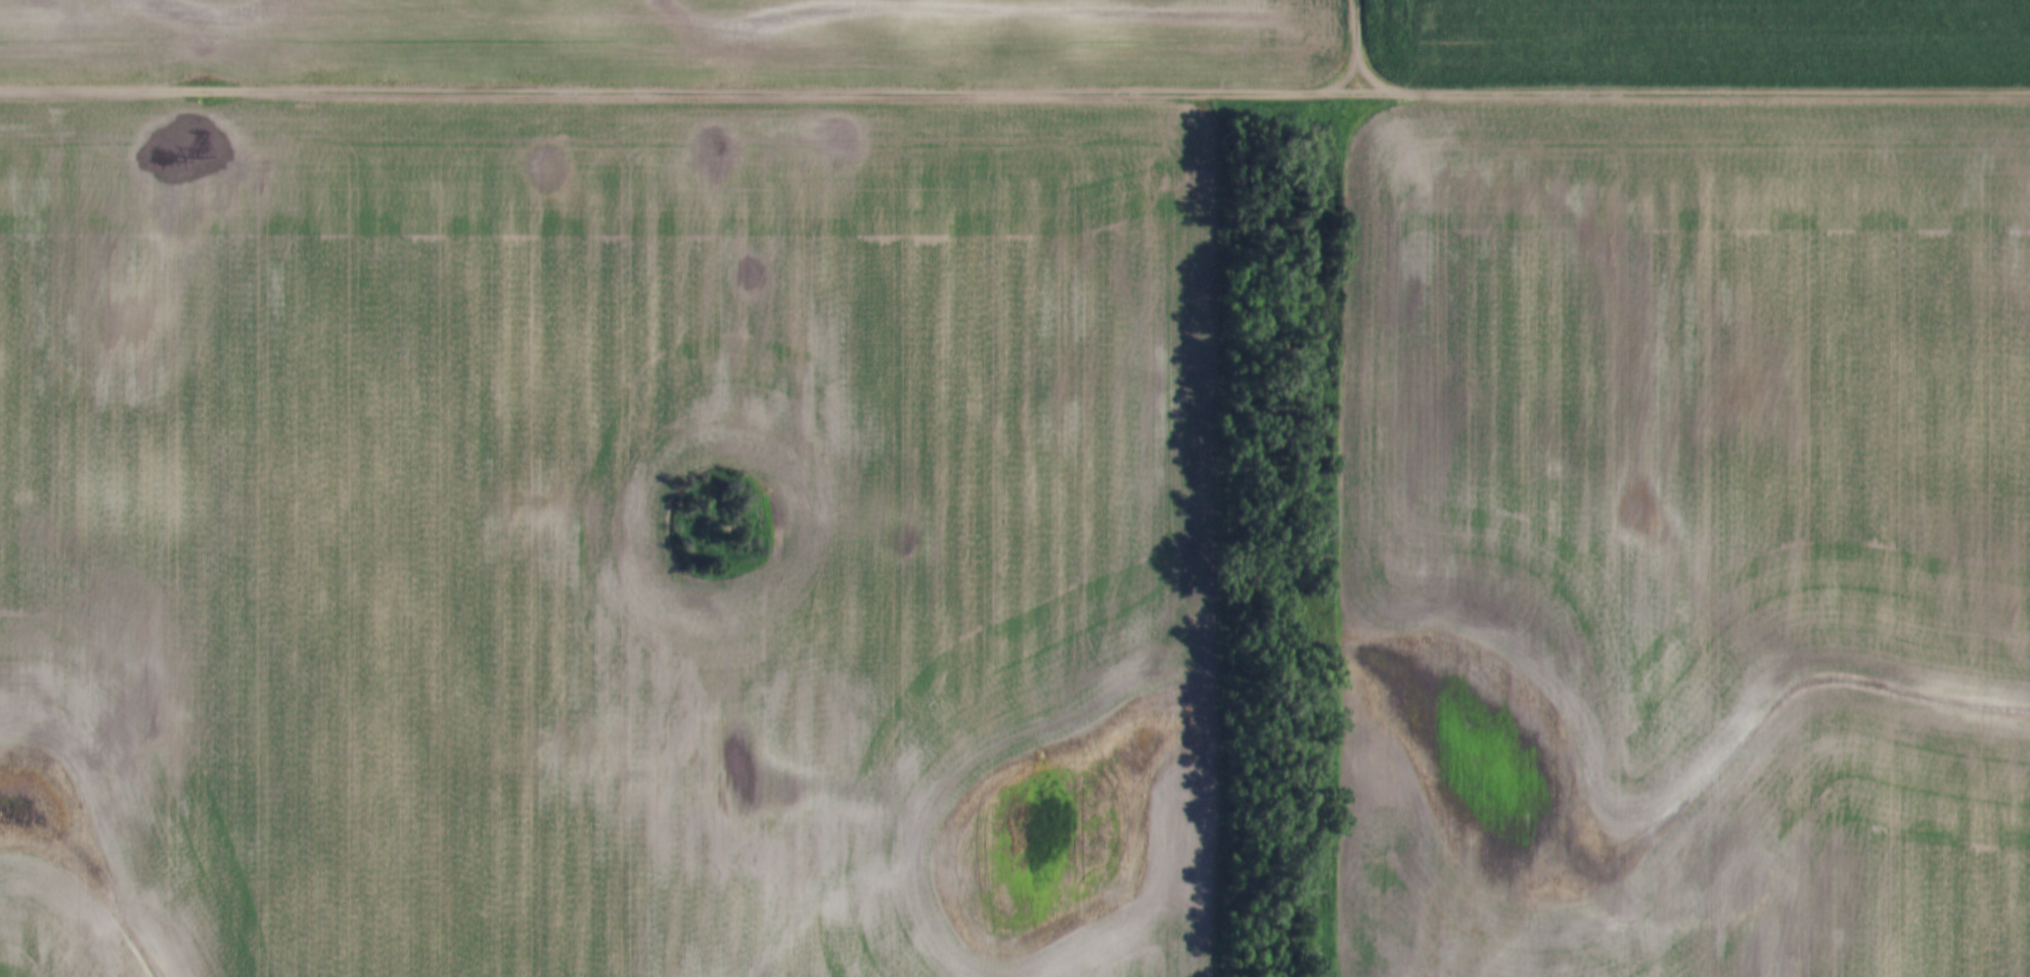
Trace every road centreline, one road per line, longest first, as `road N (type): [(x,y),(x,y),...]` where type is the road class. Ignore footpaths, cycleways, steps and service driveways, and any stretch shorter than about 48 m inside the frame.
road 1 (track): [(2029,93),(0,87)]
road 2 (track): [(1215,976),(1223,742),(1219,89)]

